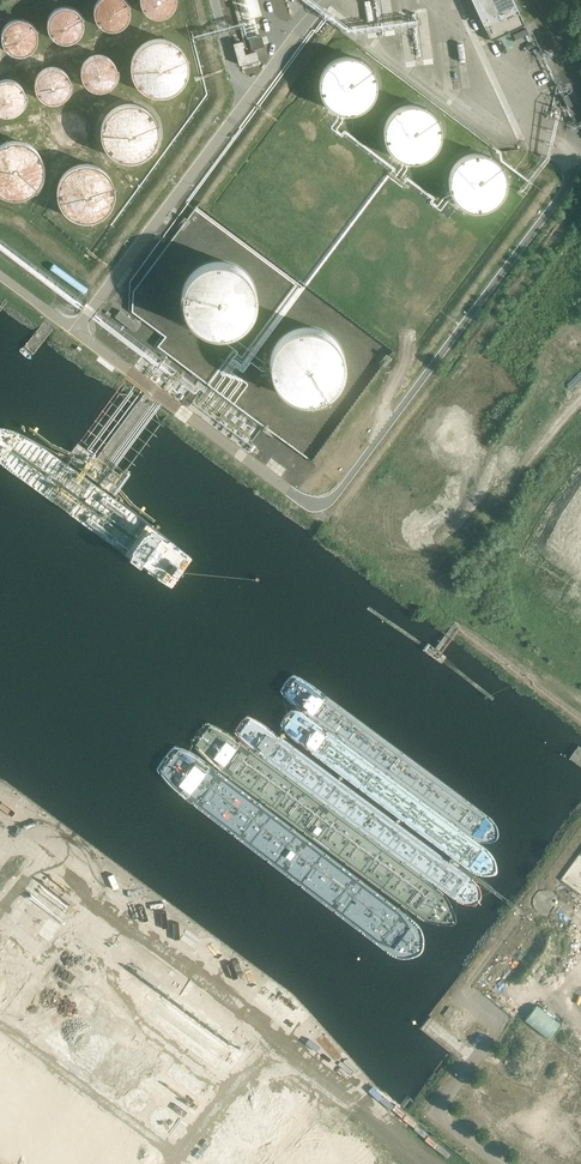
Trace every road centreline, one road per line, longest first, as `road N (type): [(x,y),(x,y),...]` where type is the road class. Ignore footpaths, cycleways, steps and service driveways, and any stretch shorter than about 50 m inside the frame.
road 1 (unclassified): [(510,1013),(441,1106),(445,1120),(500,1163)]
road 2 (track): [(446,610),(580,710)]
road 3 (track): [(580,399),(478,524)]

